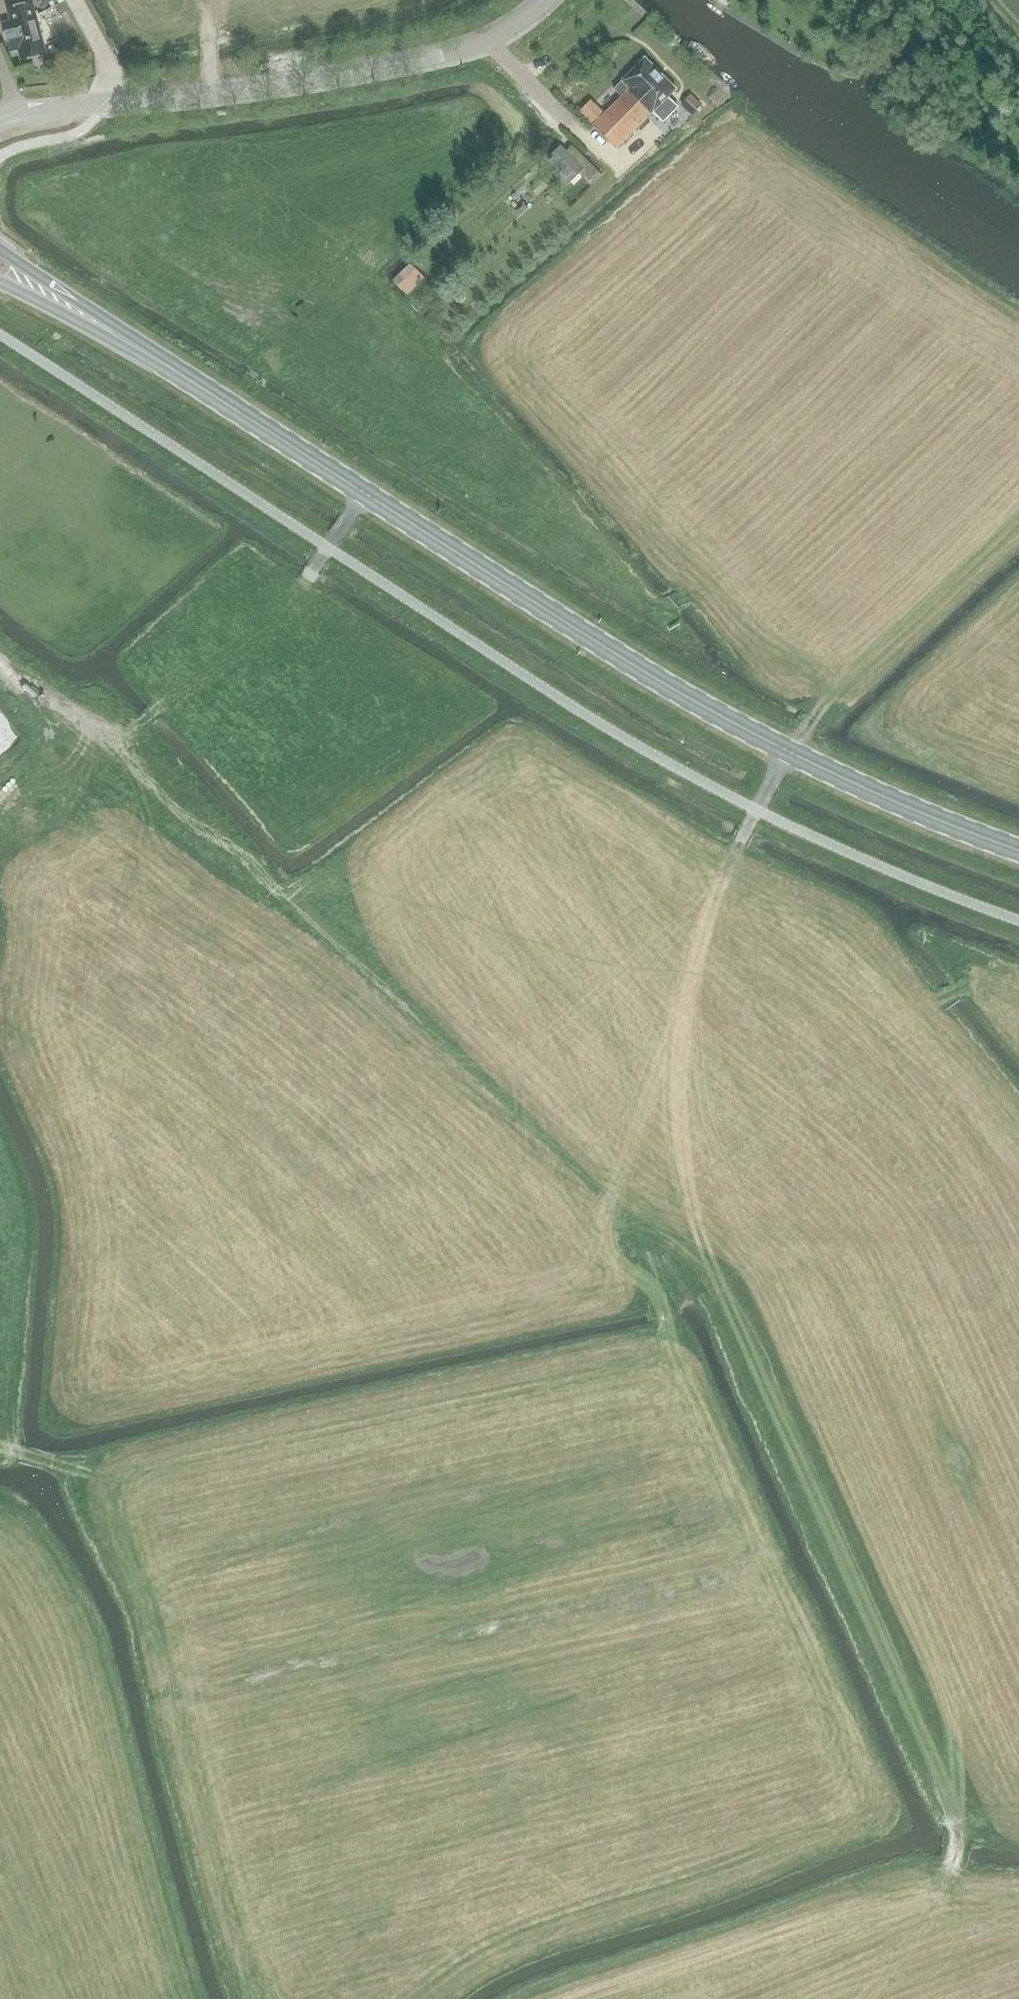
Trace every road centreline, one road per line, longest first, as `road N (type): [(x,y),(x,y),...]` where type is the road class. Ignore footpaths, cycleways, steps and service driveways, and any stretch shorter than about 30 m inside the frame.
road 1 (primary): [(1018,848),(839,777),(540,608),(128,340)]
road 2 (tertiary): [(0,117),(319,80),(446,52),(489,37),(543,0)]
road 3 (track): [(0,666),(245,863),(271,894),(310,917),(370,934)]
road 4 (primary): [(128,340),(0,247)]
road 5 (primary): [(0,284),(128,340)]
road 6 (track): [(735,858),(788,749)]

